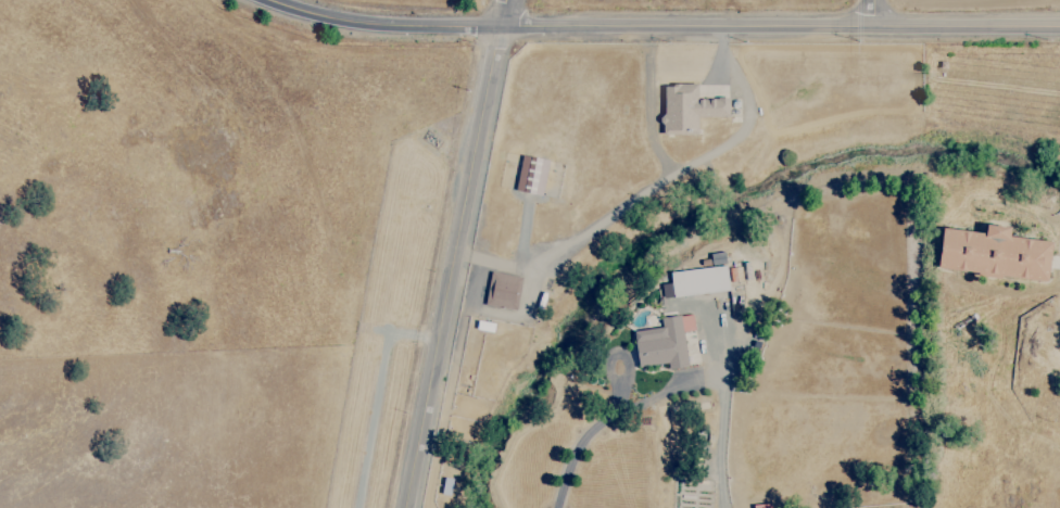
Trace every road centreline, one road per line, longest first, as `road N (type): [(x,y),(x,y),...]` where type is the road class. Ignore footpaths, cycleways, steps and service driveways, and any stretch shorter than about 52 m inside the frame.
road 1 (tertiary): [(268,0),(344,24),(503,30),(1059,28)]
road 2 (residential): [(503,30),(405,507)]

